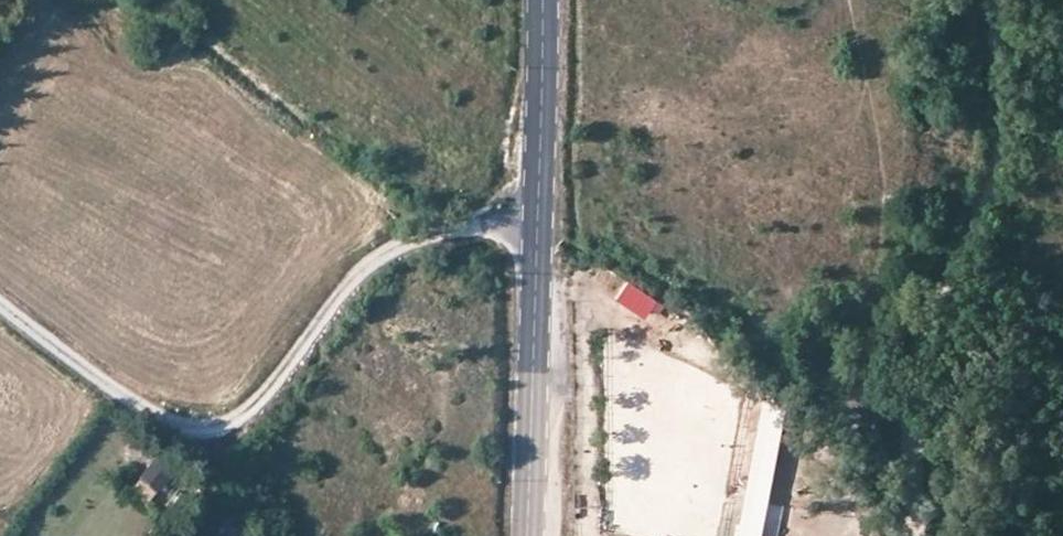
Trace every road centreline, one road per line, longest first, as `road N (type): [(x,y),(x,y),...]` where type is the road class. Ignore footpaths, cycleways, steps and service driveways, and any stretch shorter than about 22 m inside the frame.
road 1 (tertiary): [(543,0),(527,535)]

